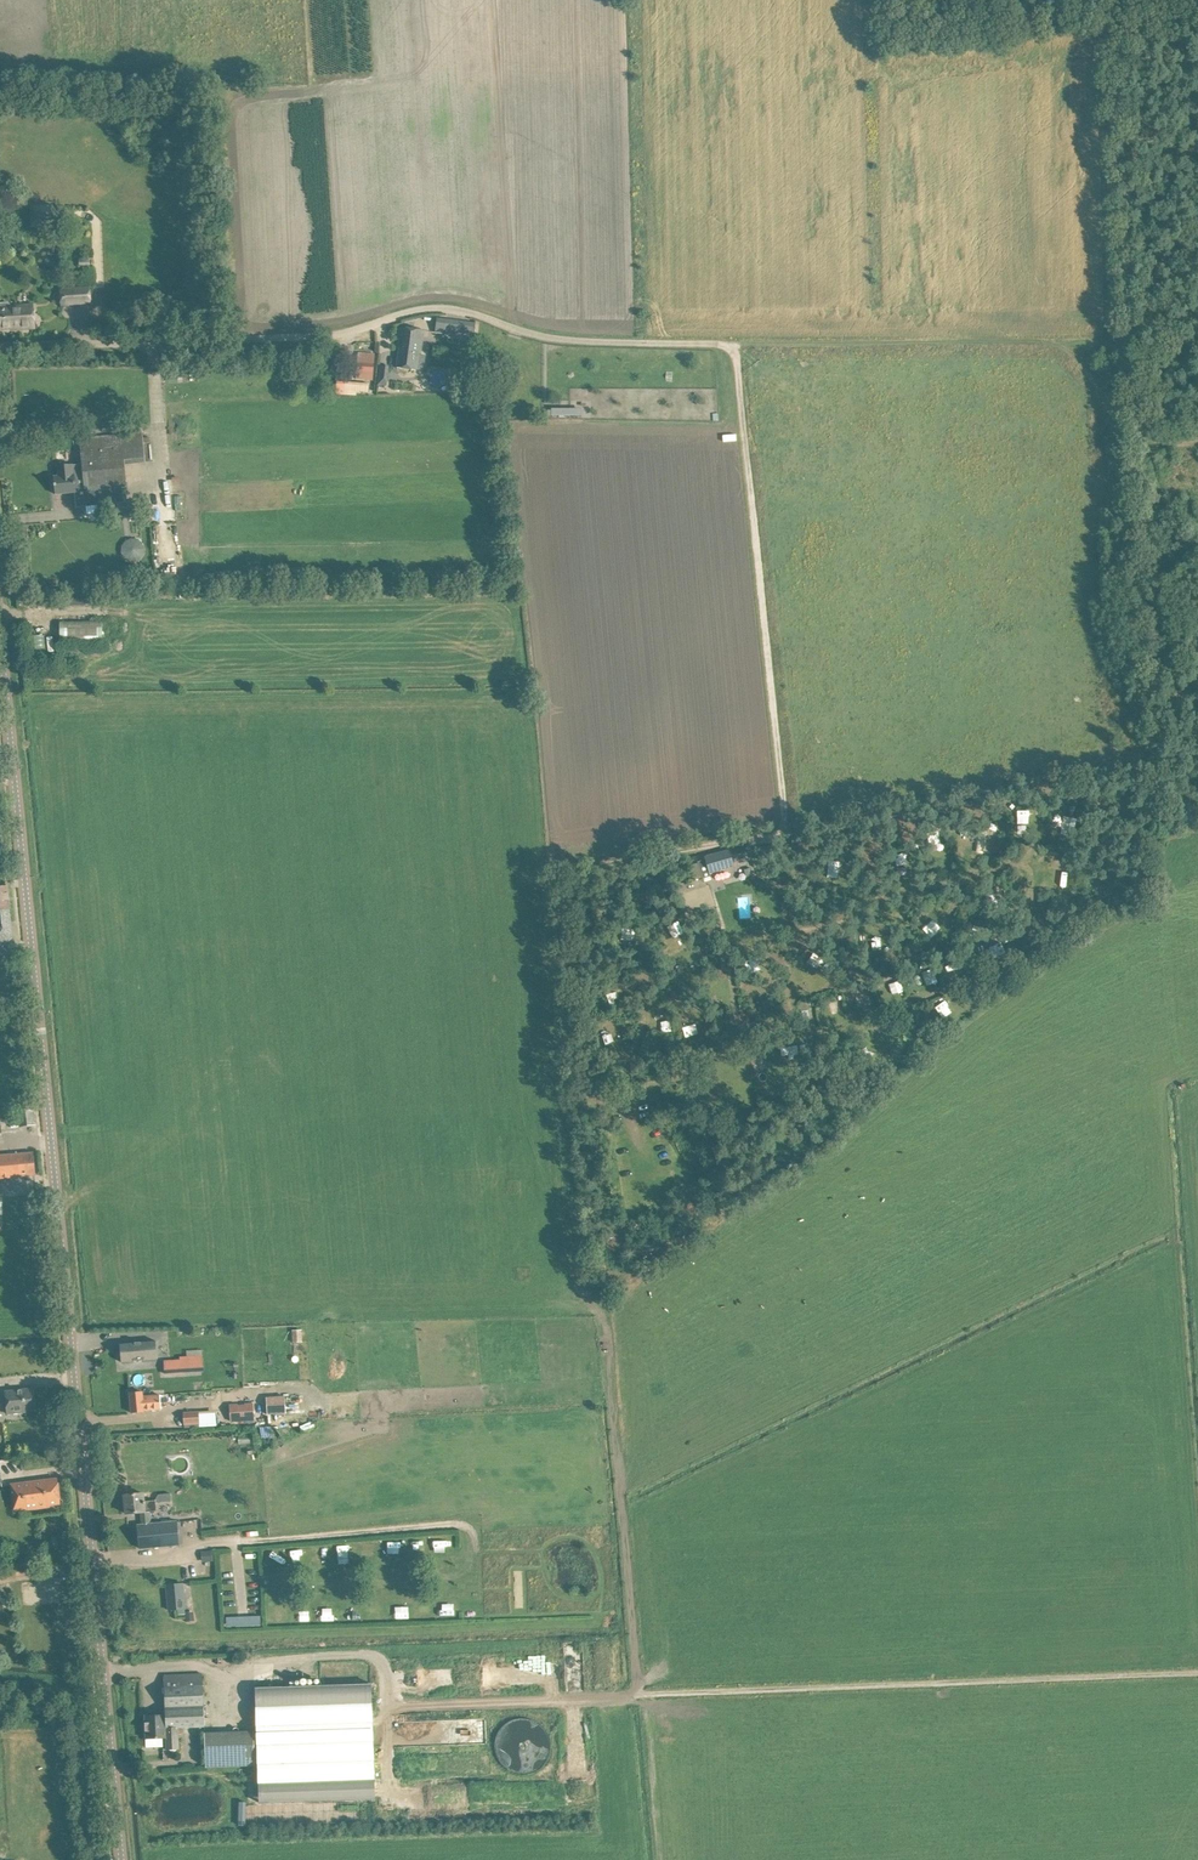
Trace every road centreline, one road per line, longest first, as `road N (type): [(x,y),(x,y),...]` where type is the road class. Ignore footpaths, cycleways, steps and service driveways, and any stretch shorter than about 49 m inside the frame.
road 1 (tertiary): [(122,1859),(0,636)]
road 2 (residential): [(0,346),(331,336),(428,308),(576,341),(732,344)]
road 3 (track): [(732,344),(780,826),(724,838)]
road 4 (track): [(732,344),(1070,347),(1096,369),(1120,423),(1146,436),(1197,439)]

